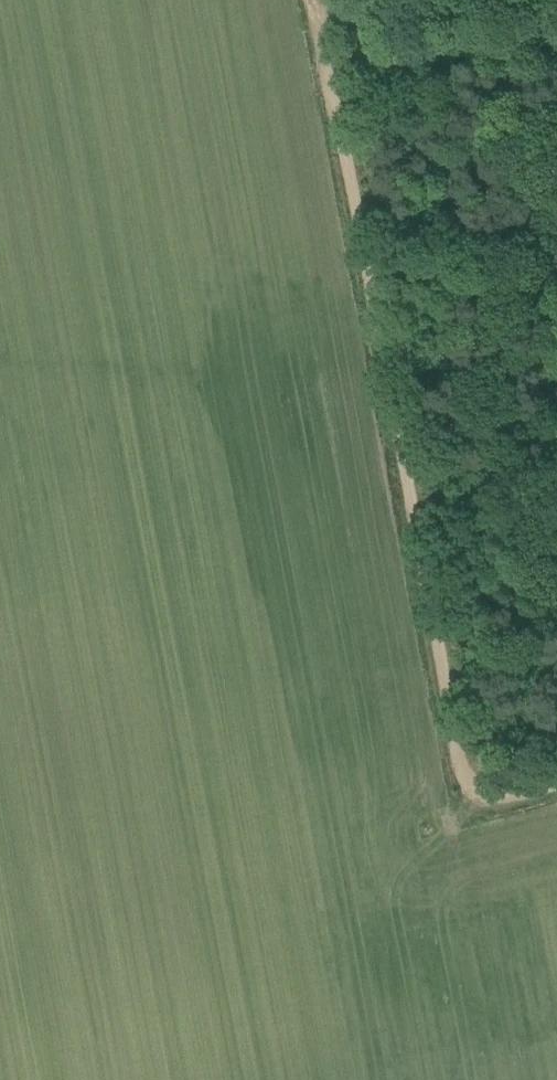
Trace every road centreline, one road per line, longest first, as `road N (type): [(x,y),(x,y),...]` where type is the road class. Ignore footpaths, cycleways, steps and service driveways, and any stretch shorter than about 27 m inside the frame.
road 1 (track): [(556,783),(481,795),(456,752),(317,0)]
road 2 (track): [(556,1),(322,24)]

